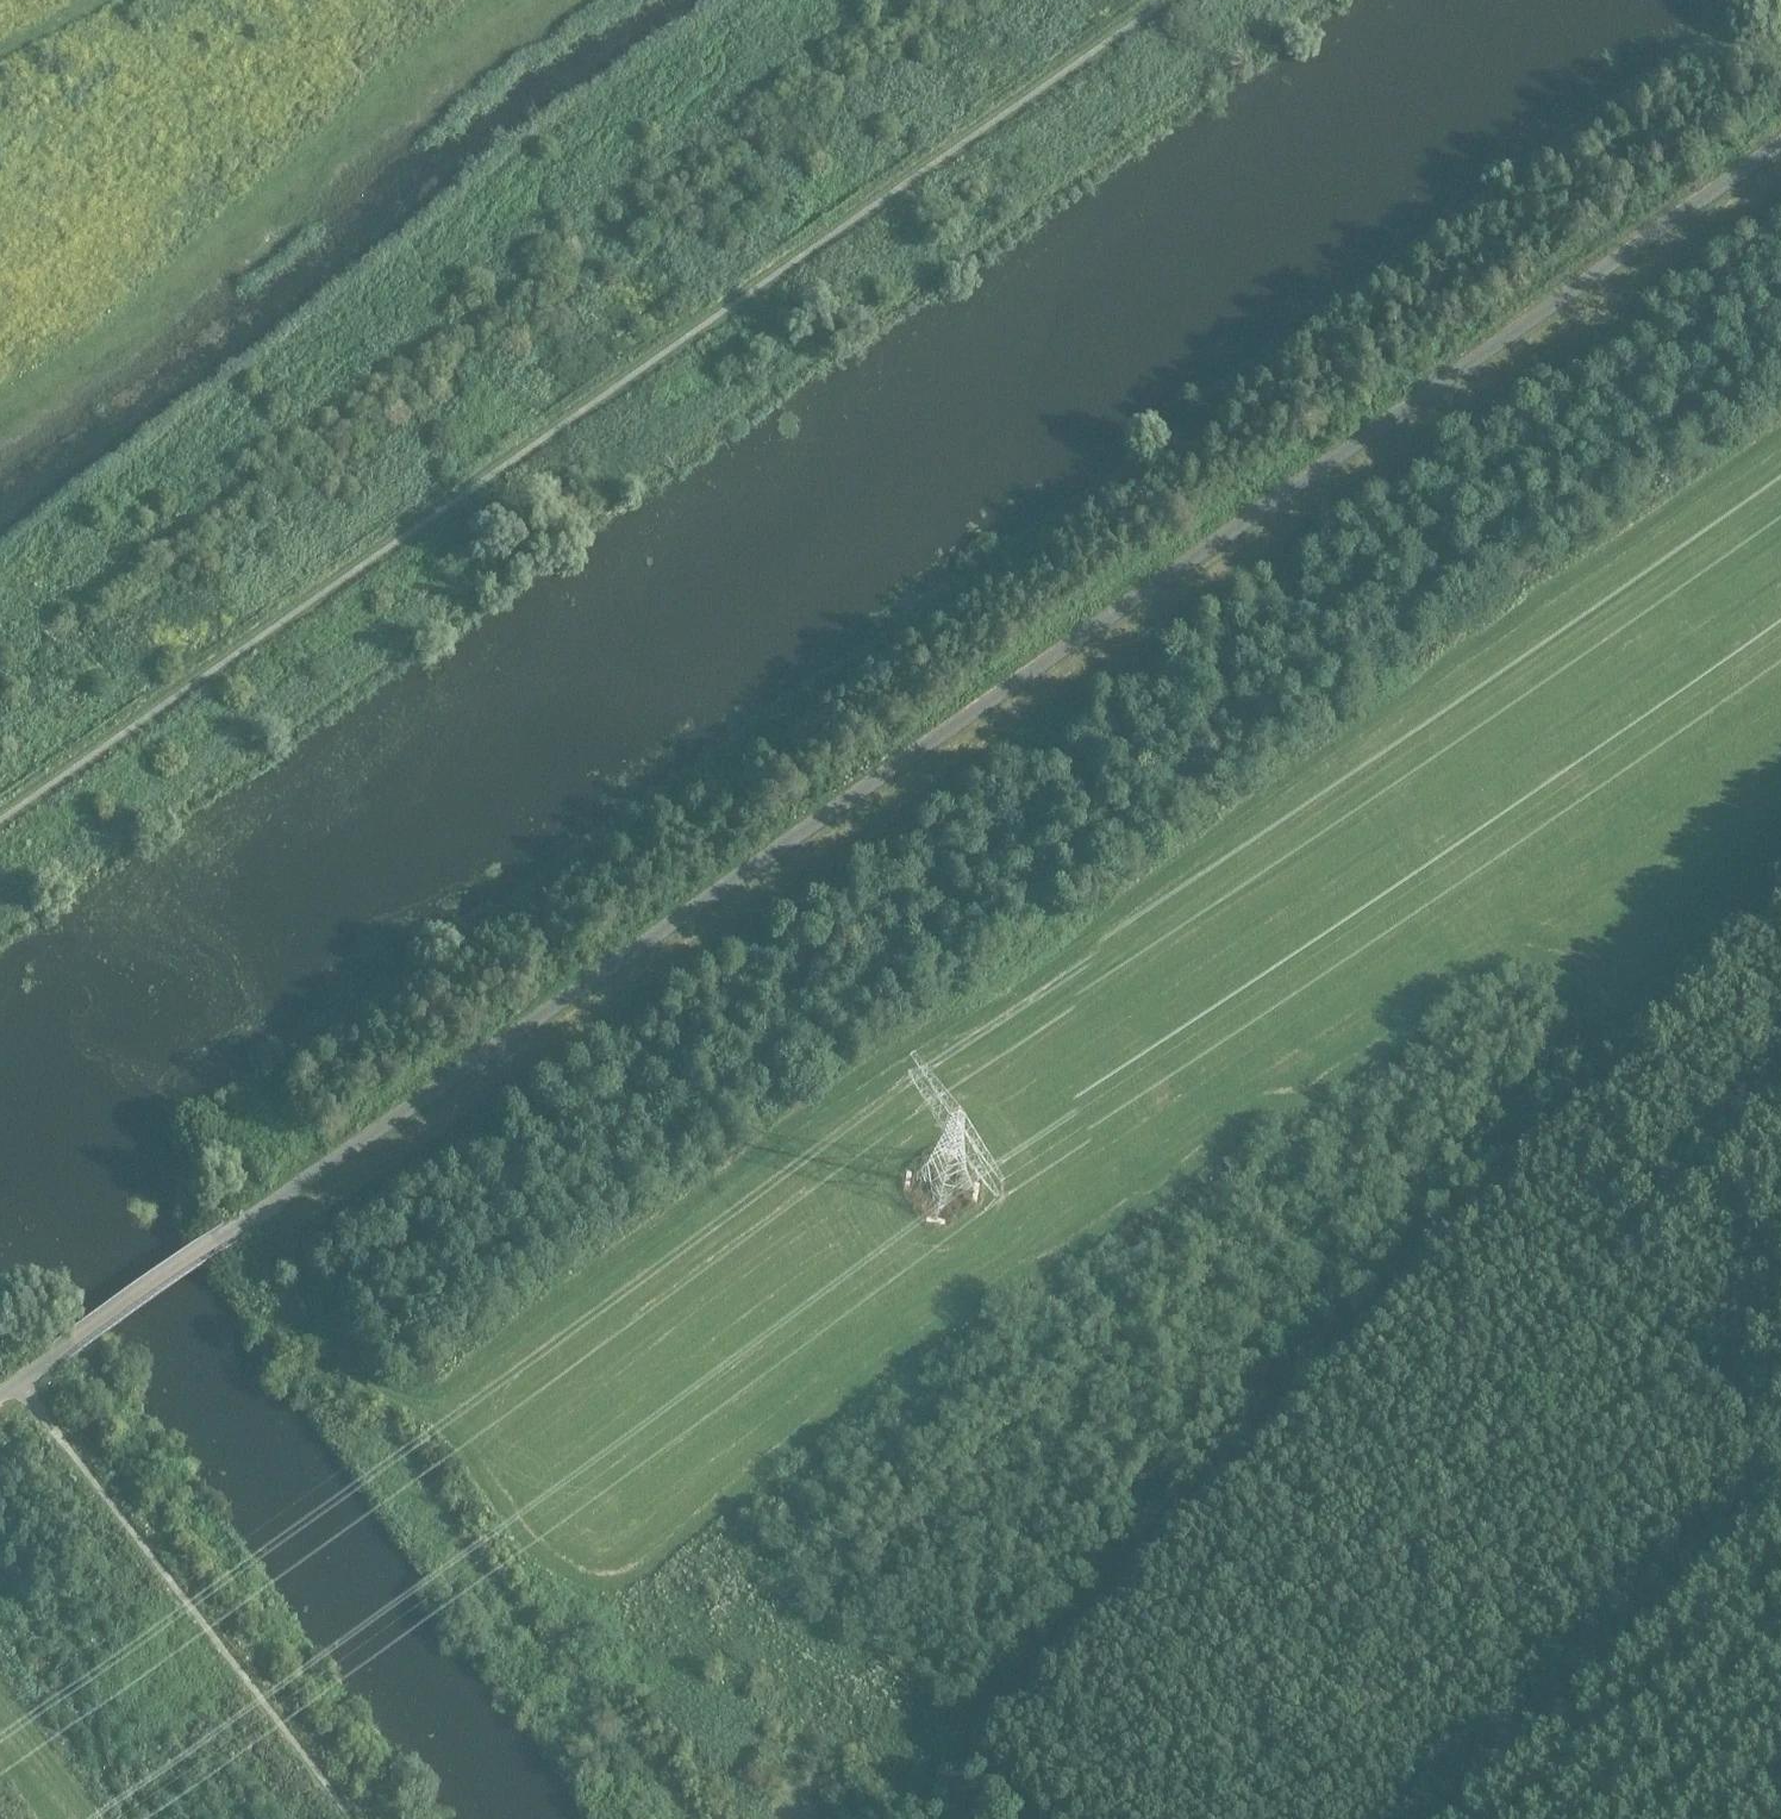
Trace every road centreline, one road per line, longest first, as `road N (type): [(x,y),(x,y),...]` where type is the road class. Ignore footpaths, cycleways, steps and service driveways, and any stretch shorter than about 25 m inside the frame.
road 1 (unclassified): [(0,1395),(1780,141)]
road 2 (track): [(437,1414),(365,1381),(256,1214)]

